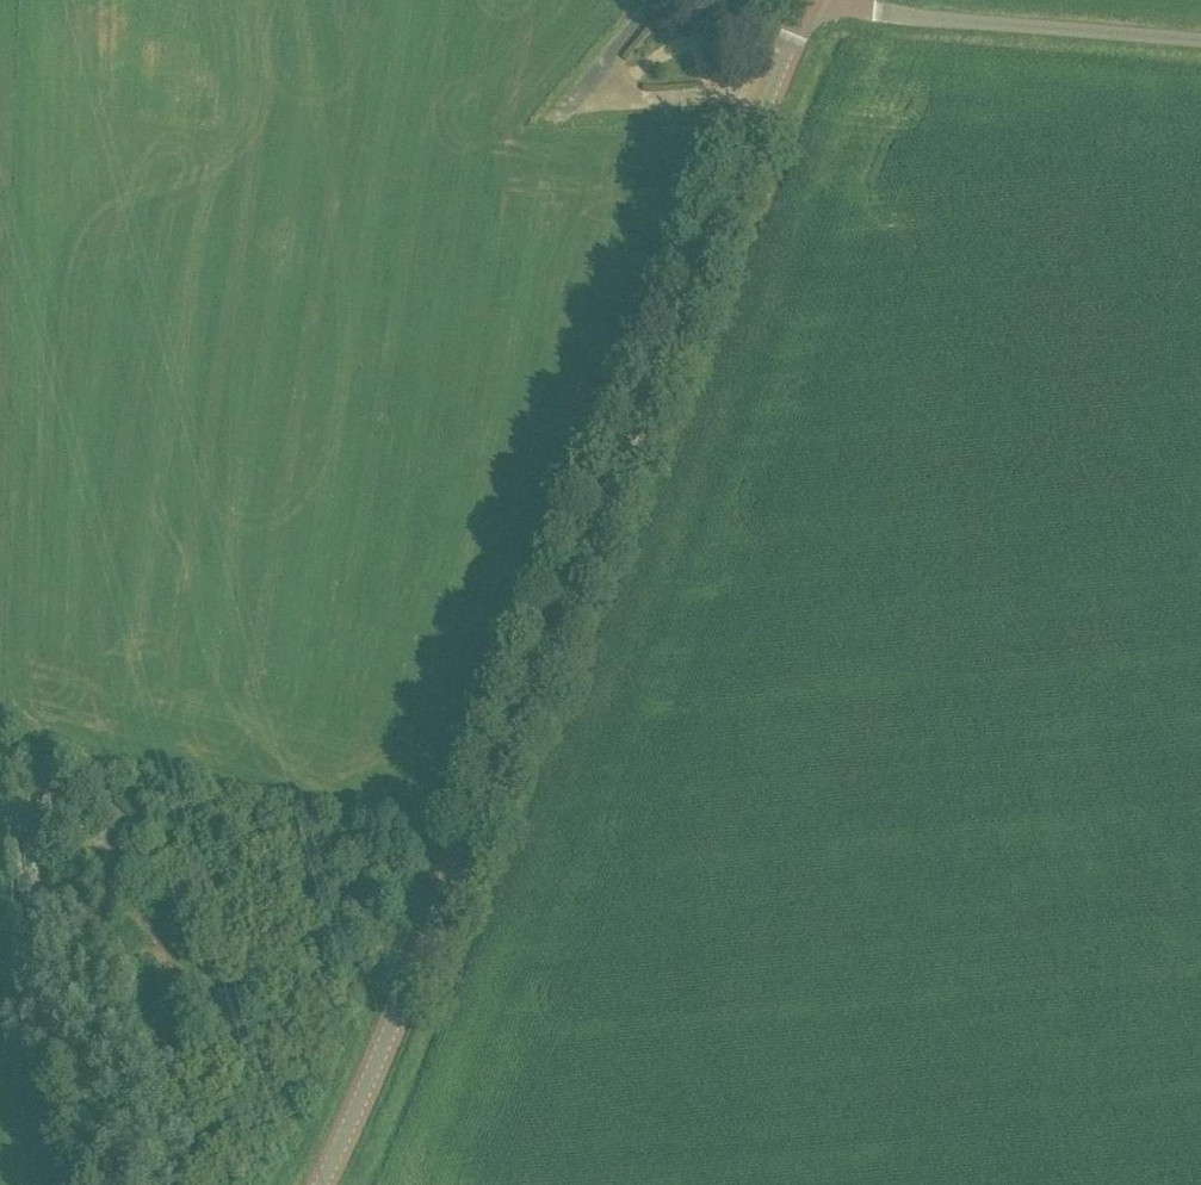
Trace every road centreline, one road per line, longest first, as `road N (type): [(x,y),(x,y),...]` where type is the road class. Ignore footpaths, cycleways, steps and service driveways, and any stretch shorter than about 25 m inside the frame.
road 1 (tertiary): [(317,1184),(599,527),(811,0)]
road 2 (unclassified): [(1200,43),(872,12),(832,0)]

